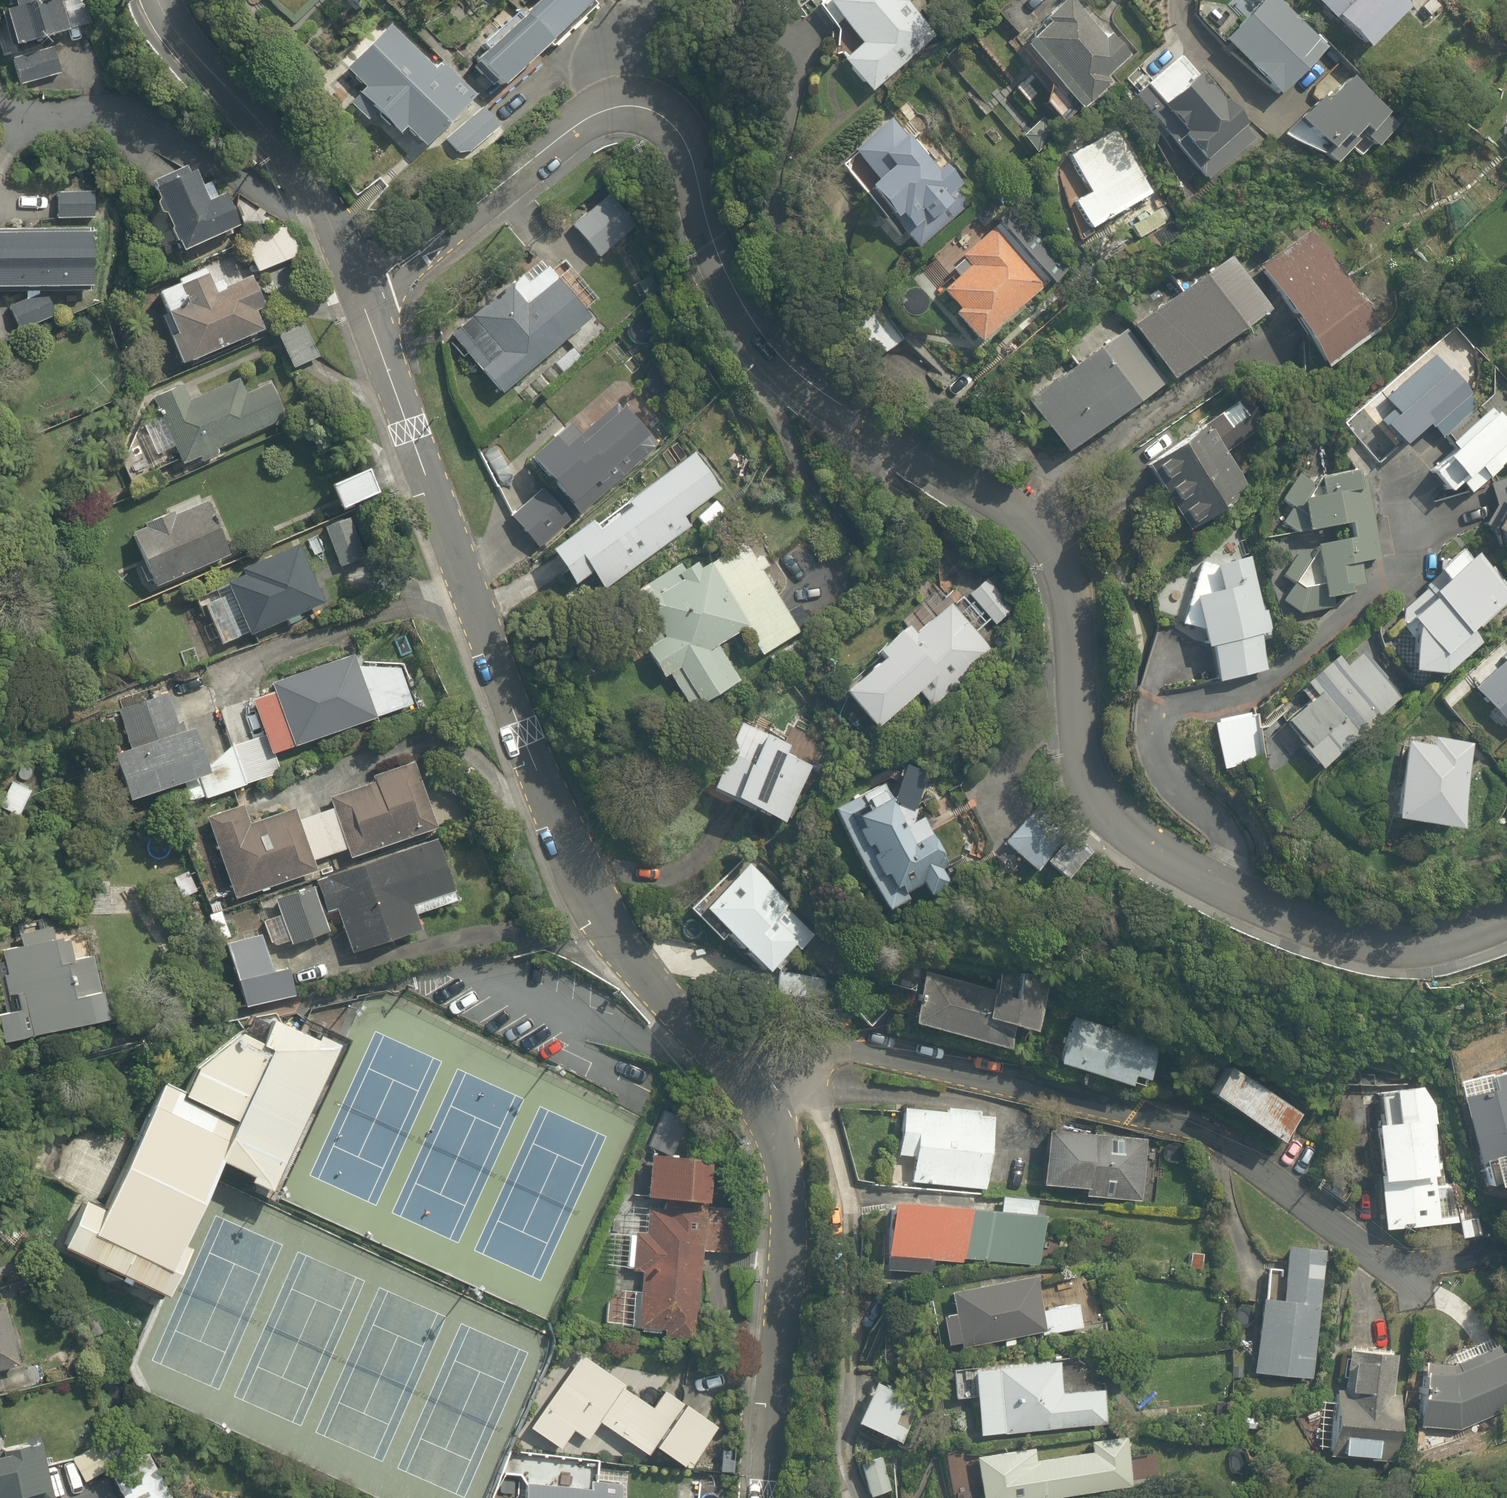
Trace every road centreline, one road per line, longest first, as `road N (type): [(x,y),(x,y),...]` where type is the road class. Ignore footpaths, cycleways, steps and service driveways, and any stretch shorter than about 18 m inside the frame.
road 1 (residential): [(354,288),(597,114),(653,109),(685,146),(730,281),(791,365),(859,422),(1001,501),(1062,553),(1075,584),(1085,763),(1108,806),(1182,864),(1383,941),(1460,943),(1506,924)]
road 2 (residential): [(701,1020),(603,925),(354,288)]
road 3 (residential): [(701,1020),(1117,1103),(1209,1137),(1399,1265)]
road 4 (residential): [(765,1497),(783,1135),(701,1020)]
road 5 (residential): [(354,288),(330,220),(296,161),(201,56),(163,0)]

